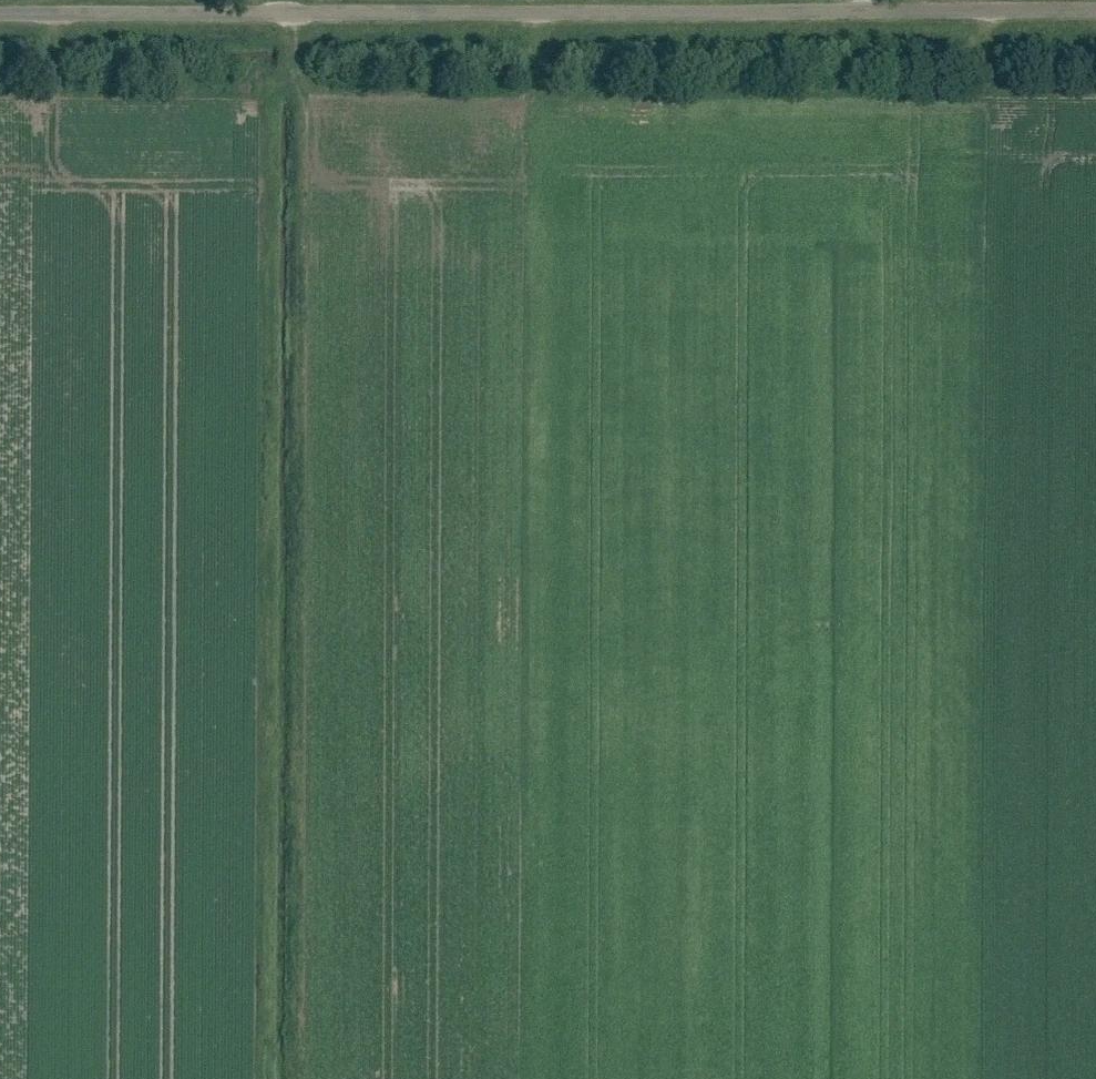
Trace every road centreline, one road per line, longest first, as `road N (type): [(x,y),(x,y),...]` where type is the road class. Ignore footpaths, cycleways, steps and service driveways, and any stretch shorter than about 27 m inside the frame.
road 1 (unclassified): [(1095,7),(0,6)]

